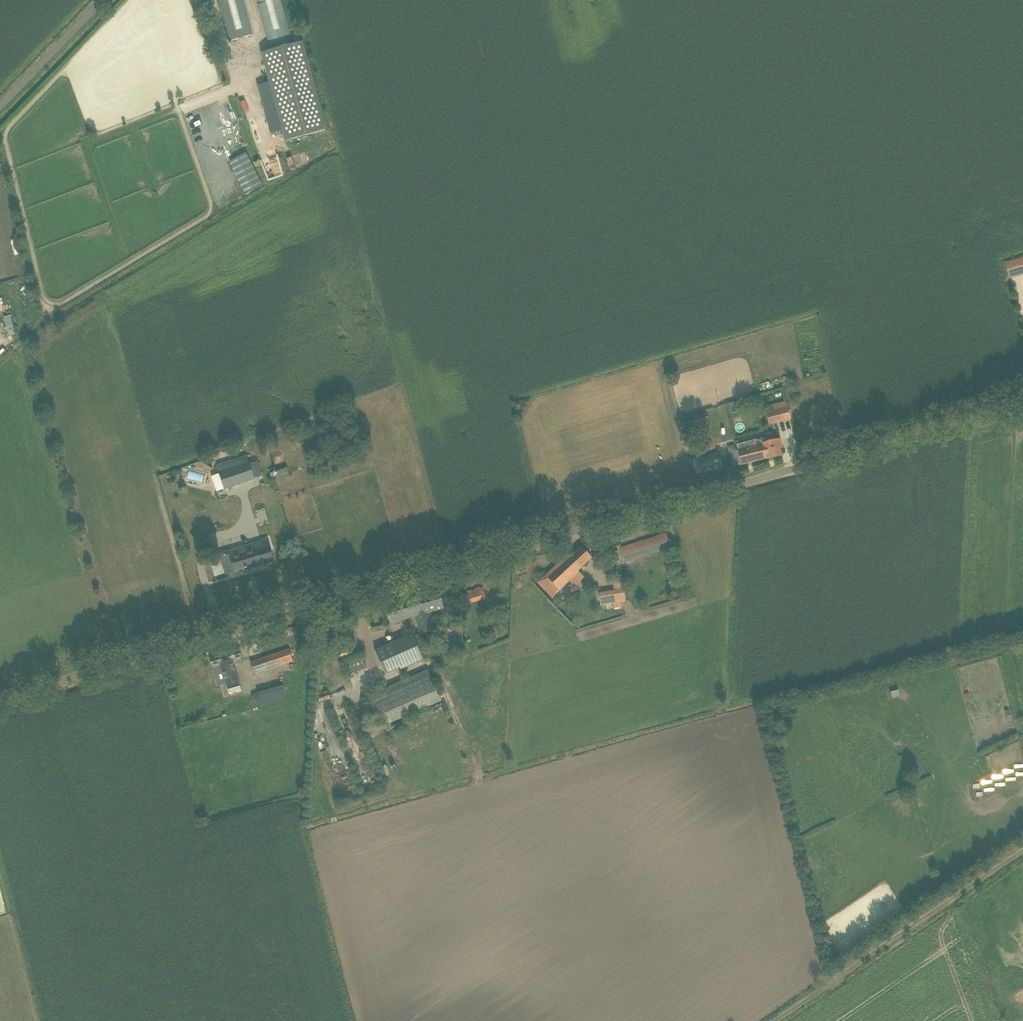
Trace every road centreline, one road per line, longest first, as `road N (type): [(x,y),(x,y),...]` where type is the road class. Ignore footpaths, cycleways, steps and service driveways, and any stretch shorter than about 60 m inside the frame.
road 1 (unclassified): [(0,699),(1022,402)]
road 2 (track): [(778,1020),(1022,854)]
road 3 (unclassified): [(0,110),(107,0)]

